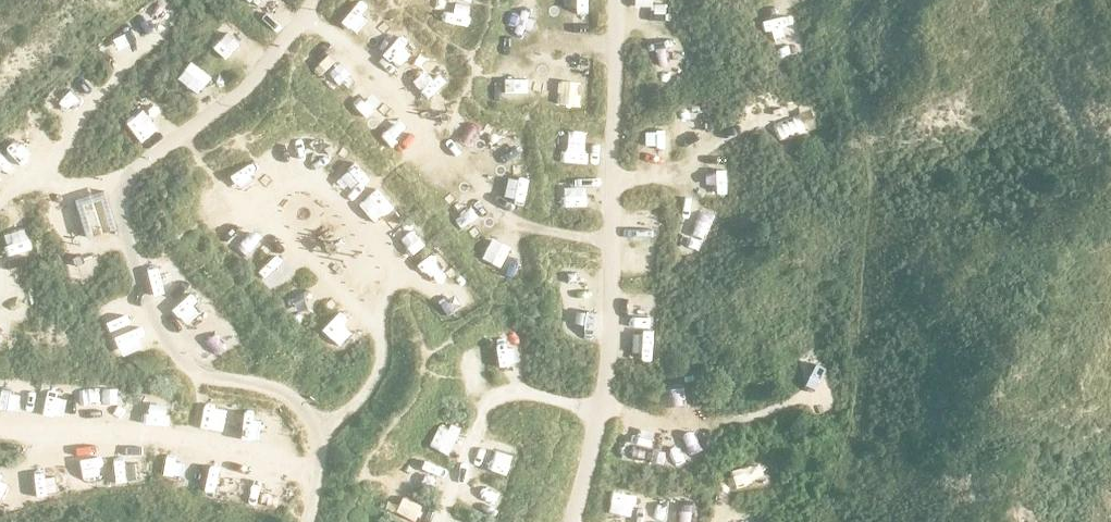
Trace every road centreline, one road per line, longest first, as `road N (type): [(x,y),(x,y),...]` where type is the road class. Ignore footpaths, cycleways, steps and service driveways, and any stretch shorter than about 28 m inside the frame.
road 1 (track): [(799,385),(740,410),(667,414),(596,404)]
road 2 (track): [(756,117),(674,173),(610,184)]

